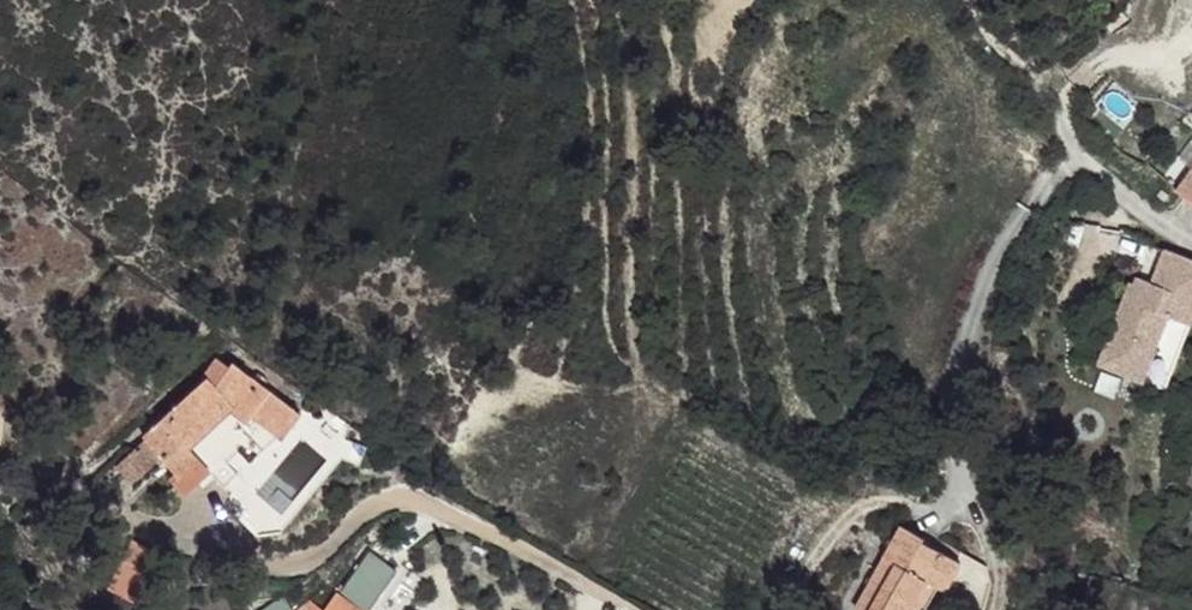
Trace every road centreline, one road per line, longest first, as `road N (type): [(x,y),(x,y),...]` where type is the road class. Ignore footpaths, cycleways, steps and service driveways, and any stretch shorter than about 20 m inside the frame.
road 1 (track): [(969,0),(991,43),(1052,101),(1081,167),(1175,227)]

